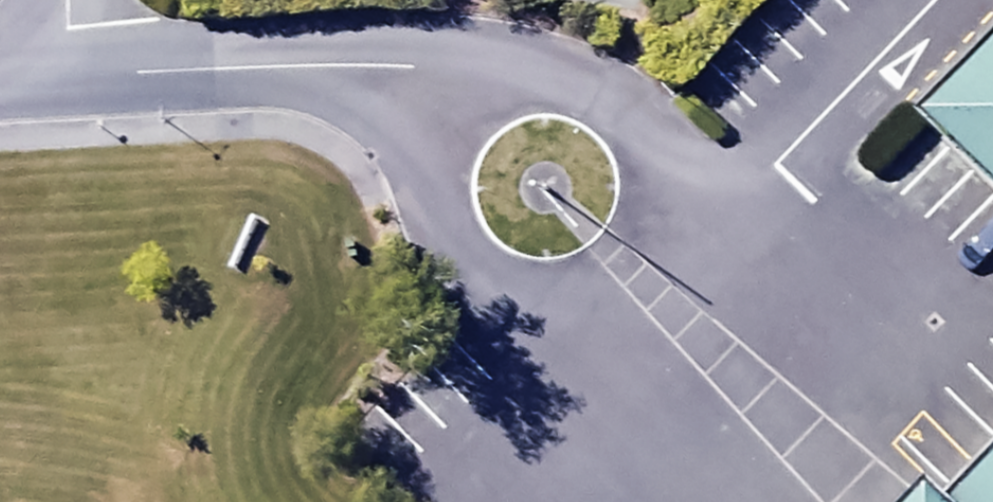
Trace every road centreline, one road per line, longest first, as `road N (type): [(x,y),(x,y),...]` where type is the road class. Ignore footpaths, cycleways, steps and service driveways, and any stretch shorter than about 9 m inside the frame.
road 1 (unclassified): [(454,116),(414,87),(341,67),(0,80)]
road 2 (unclassified): [(654,199),(630,251),(585,285),(557,292),(501,284),(456,249),(434,197),(440,141),(454,116)]
road 3 (unclassified): [(932,0),(822,112),(758,164),(694,194),(654,199)]
road 4 (unclassified): [(454,116),(481,91),(514,75),(551,71),(587,80),(618,99),(641,128),(653,162),(654,199)]

